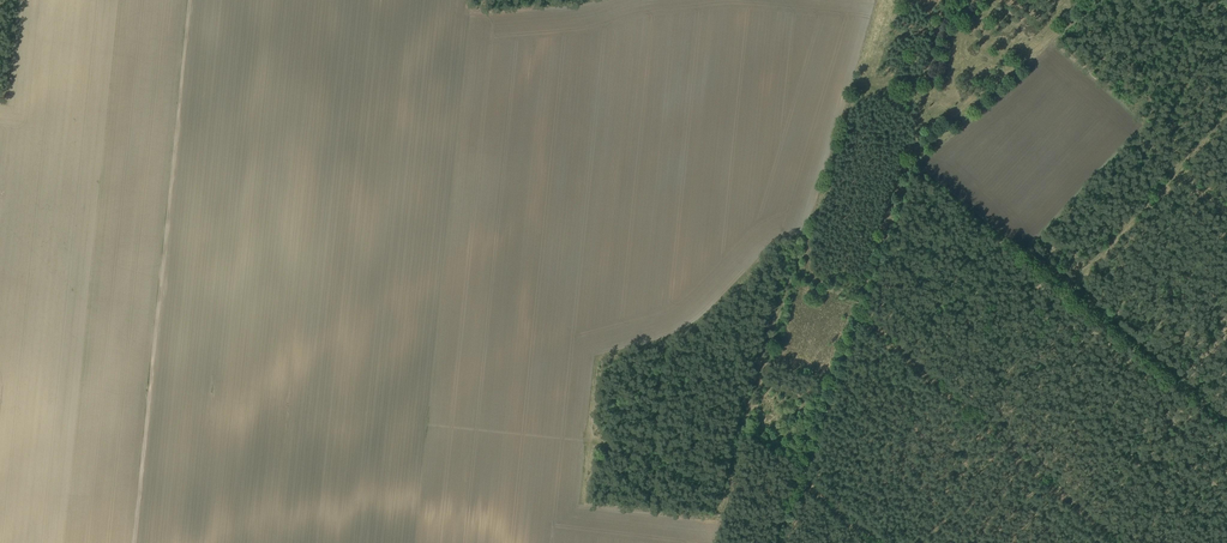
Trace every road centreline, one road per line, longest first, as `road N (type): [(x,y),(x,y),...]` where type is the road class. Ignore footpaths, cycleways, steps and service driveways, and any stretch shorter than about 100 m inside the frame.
road 1 (track): [(1095,0),(916,151),(858,318)]
road 2 (track): [(858,318),(1121,542)]
road 3 (track): [(778,542),(858,318)]
road 4 (track): [(1226,426),(1066,287)]
road 5 (track): [(1066,287),(912,160)]

